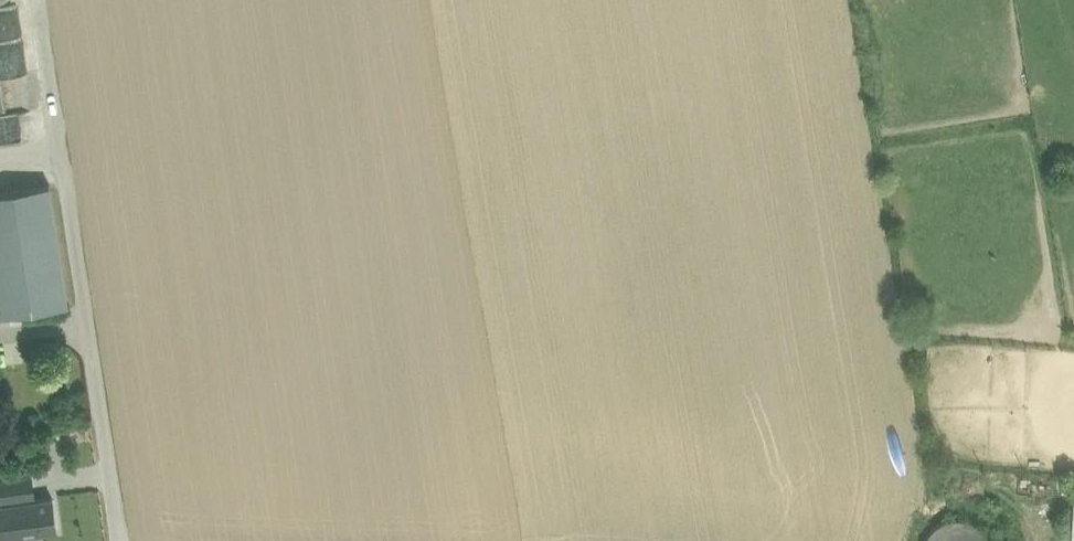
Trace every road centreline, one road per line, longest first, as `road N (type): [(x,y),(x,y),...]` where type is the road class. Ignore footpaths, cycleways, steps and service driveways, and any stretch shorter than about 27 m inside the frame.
road 1 (unclassified): [(38,0),(121,540)]

